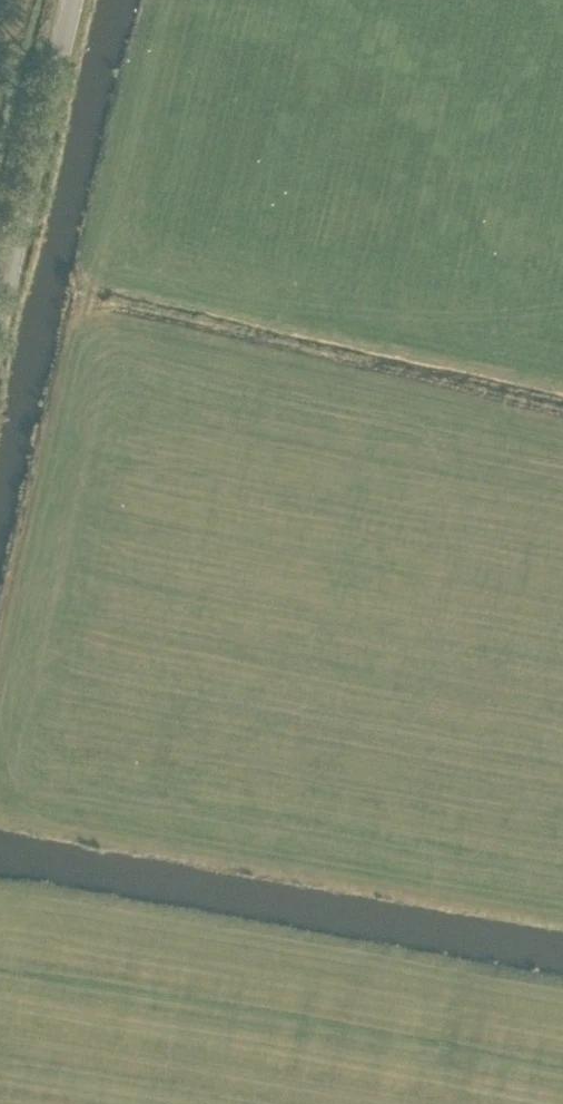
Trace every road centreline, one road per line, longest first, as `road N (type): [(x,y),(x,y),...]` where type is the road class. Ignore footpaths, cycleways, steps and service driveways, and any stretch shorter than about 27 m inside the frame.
road 1 (tertiary): [(0,326),(78,0)]

